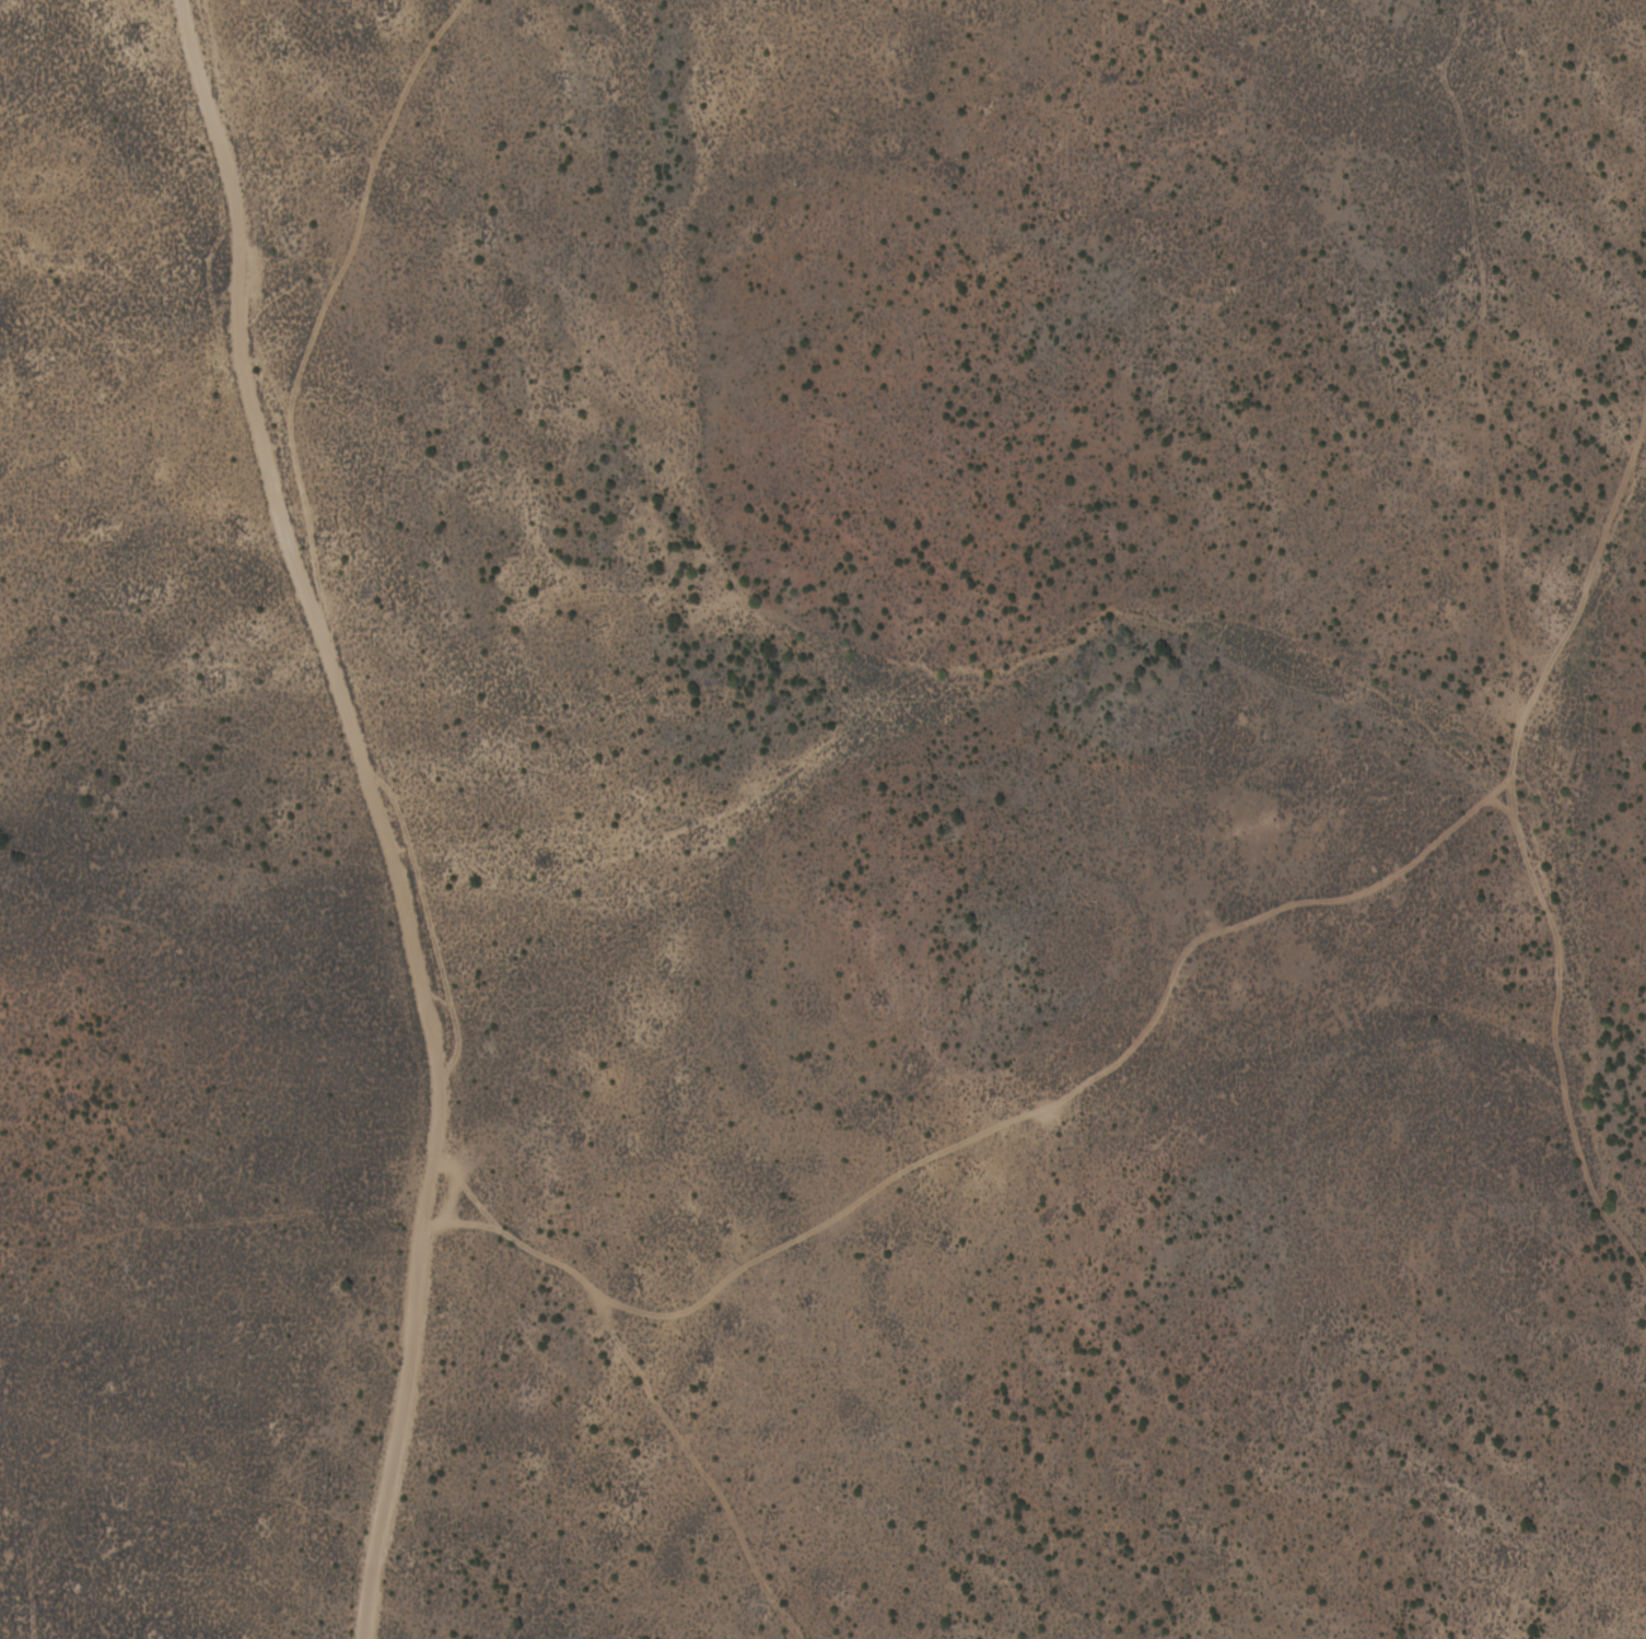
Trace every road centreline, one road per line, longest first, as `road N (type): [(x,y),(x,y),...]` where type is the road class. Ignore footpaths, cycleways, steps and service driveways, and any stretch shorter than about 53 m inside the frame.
road 1 (track): [(487,0),(417,129),(371,304),(347,577),(394,717),(423,1025),(469,1135),(573,1222),(701,1420),(818,1638)]
road 2 (track): [(1645,1309),(1552,1089),(1559,995),(1511,723),(1575,449),(1645,335)]
road 3 (track): [(347,577),(260,432),(162,48),(161,0)]
road 4 (track): [(401,1638),(469,1135)]

